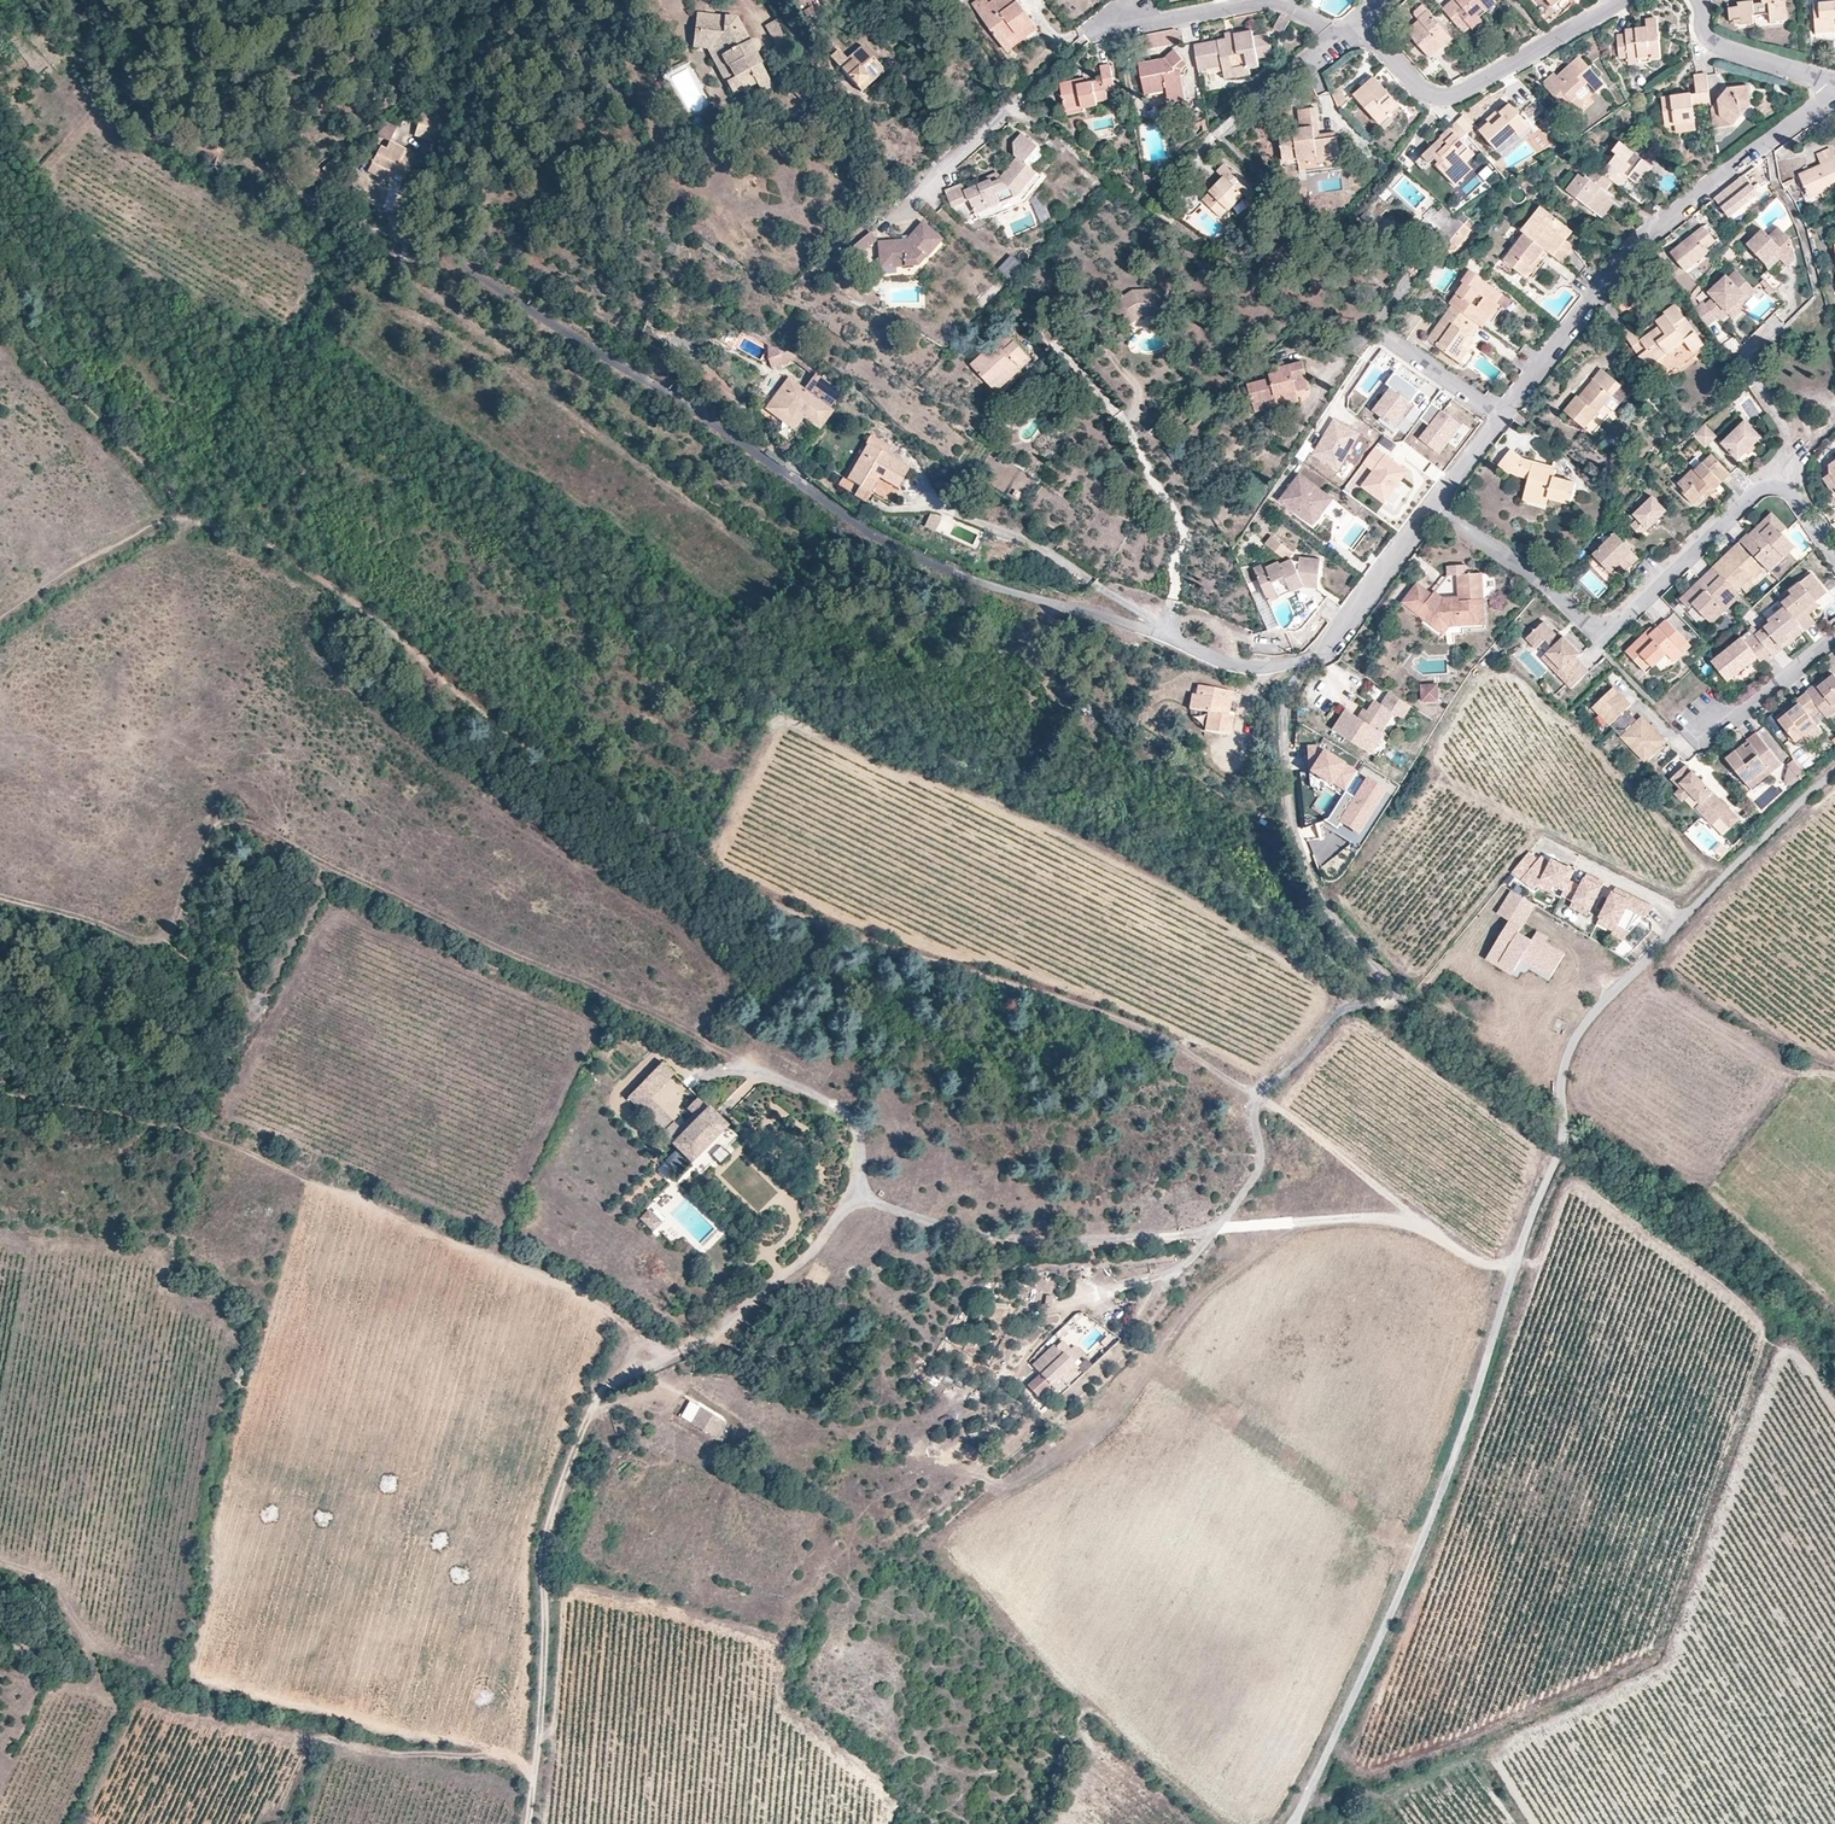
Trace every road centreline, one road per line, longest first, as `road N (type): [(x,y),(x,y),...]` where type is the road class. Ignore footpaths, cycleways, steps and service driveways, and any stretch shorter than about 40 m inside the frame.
road 1 (track): [(0,271),(29,341),(181,517),(264,545),(326,582),(531,750),(653,830),(823,924),(1152,1033),(1258,1095)]
road 2 (residential): [(437,240),(472,272),(926,562),(1153,631),(1234,667),(1287,664),(1330,643)]
road 3 (unclassified): [(1359,1006),(1339,1012),(1258,1095),(1254,1181),(1202,1233),(992,1239),(919,1220),(865,1199),(859,1140),(844,1115),(792,1084),(745,1072),(687,1086)]
road 4 (unclassified): [(1305,1814),(1418,1550),(1562,1140),(1560,1096)]
road 5 (track): [(626,1316),(207,1130),(150,1122)]
road 6 (track): [(1834,1410),(1790,1349),(1571,1171),(1534,1264),(1520,1259)]
road 7 (residential): [(1834,92),(1636,247),(1499,418)]
road 8 (residential): [(1330,643),(1293,686),(1283,713),(1282,765),(1291,822),(1322,907),(1402,991),(1396,1003),(1359,1006)]
road 9 (residential): [(1433,506),(1604,626),(1660,584),(1757,488),(1787,485)]
road 10 (track): [(527,1823),(544,1652),(542,1549),(596,1397)]
road 11 (residential): [(1560,1096),(1565,1059),(1579,1031),(1727,873),(1834,773)]
road 12 (track): [(0,1562),(49,1579),(99,1650),(154,1670),(148,1700),(174,1714),(327,1735)]
road 13 (track): [(26,175),(99,121),(253,164),(373,229)]
road 14 (residential): [(1357,23),(1420,88),(1446,96),(1622,0)]
road 15 (track): [(1515,1271),(1258,1095)]
road 16 (track): [(1458,1232),(1350,1219),(1202,1233)]
road 17 (residential): [(499,0),(465,139),(440,184),(437,240)]
road 18 (track): [(681,1352),(714,1336),(806,1256),(839,1213),(865,1199)]
road 19 (residential): [(1121,19),(1169,21),(1273,1),(1316,22),(1335,44)]
road 20 (track): [(534,1776),(327,1735)]
road 21 (residential): [(1698,0),(1716,45),(1797,70),(1834,92)]
road 22 (residential): [(1688,711),(1718,719),(1748,706),(1834,638)]
road 23 (residential): [(1433,506),(1330,643)]
road 24 (residential): [(1763,336),(1749,368),(1792,446),(1787,485)]
road 25 (residential): [(1374,329),(1499,418)]
road 26 (track): [(596,1397),(626,1316),(681,1352)]
road 27 (track): [(150,1122),(0,1101)]

